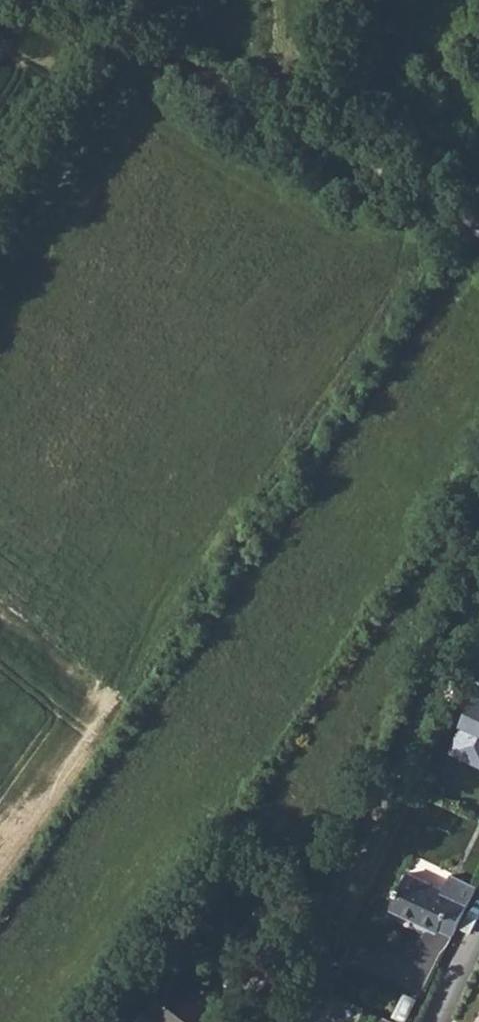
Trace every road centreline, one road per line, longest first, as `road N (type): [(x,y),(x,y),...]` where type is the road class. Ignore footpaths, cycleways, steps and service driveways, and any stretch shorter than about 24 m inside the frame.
road 1 (unclassified): [(478,566),(289,1021)]
road 2 (track): [(478,244),(87,0)]

